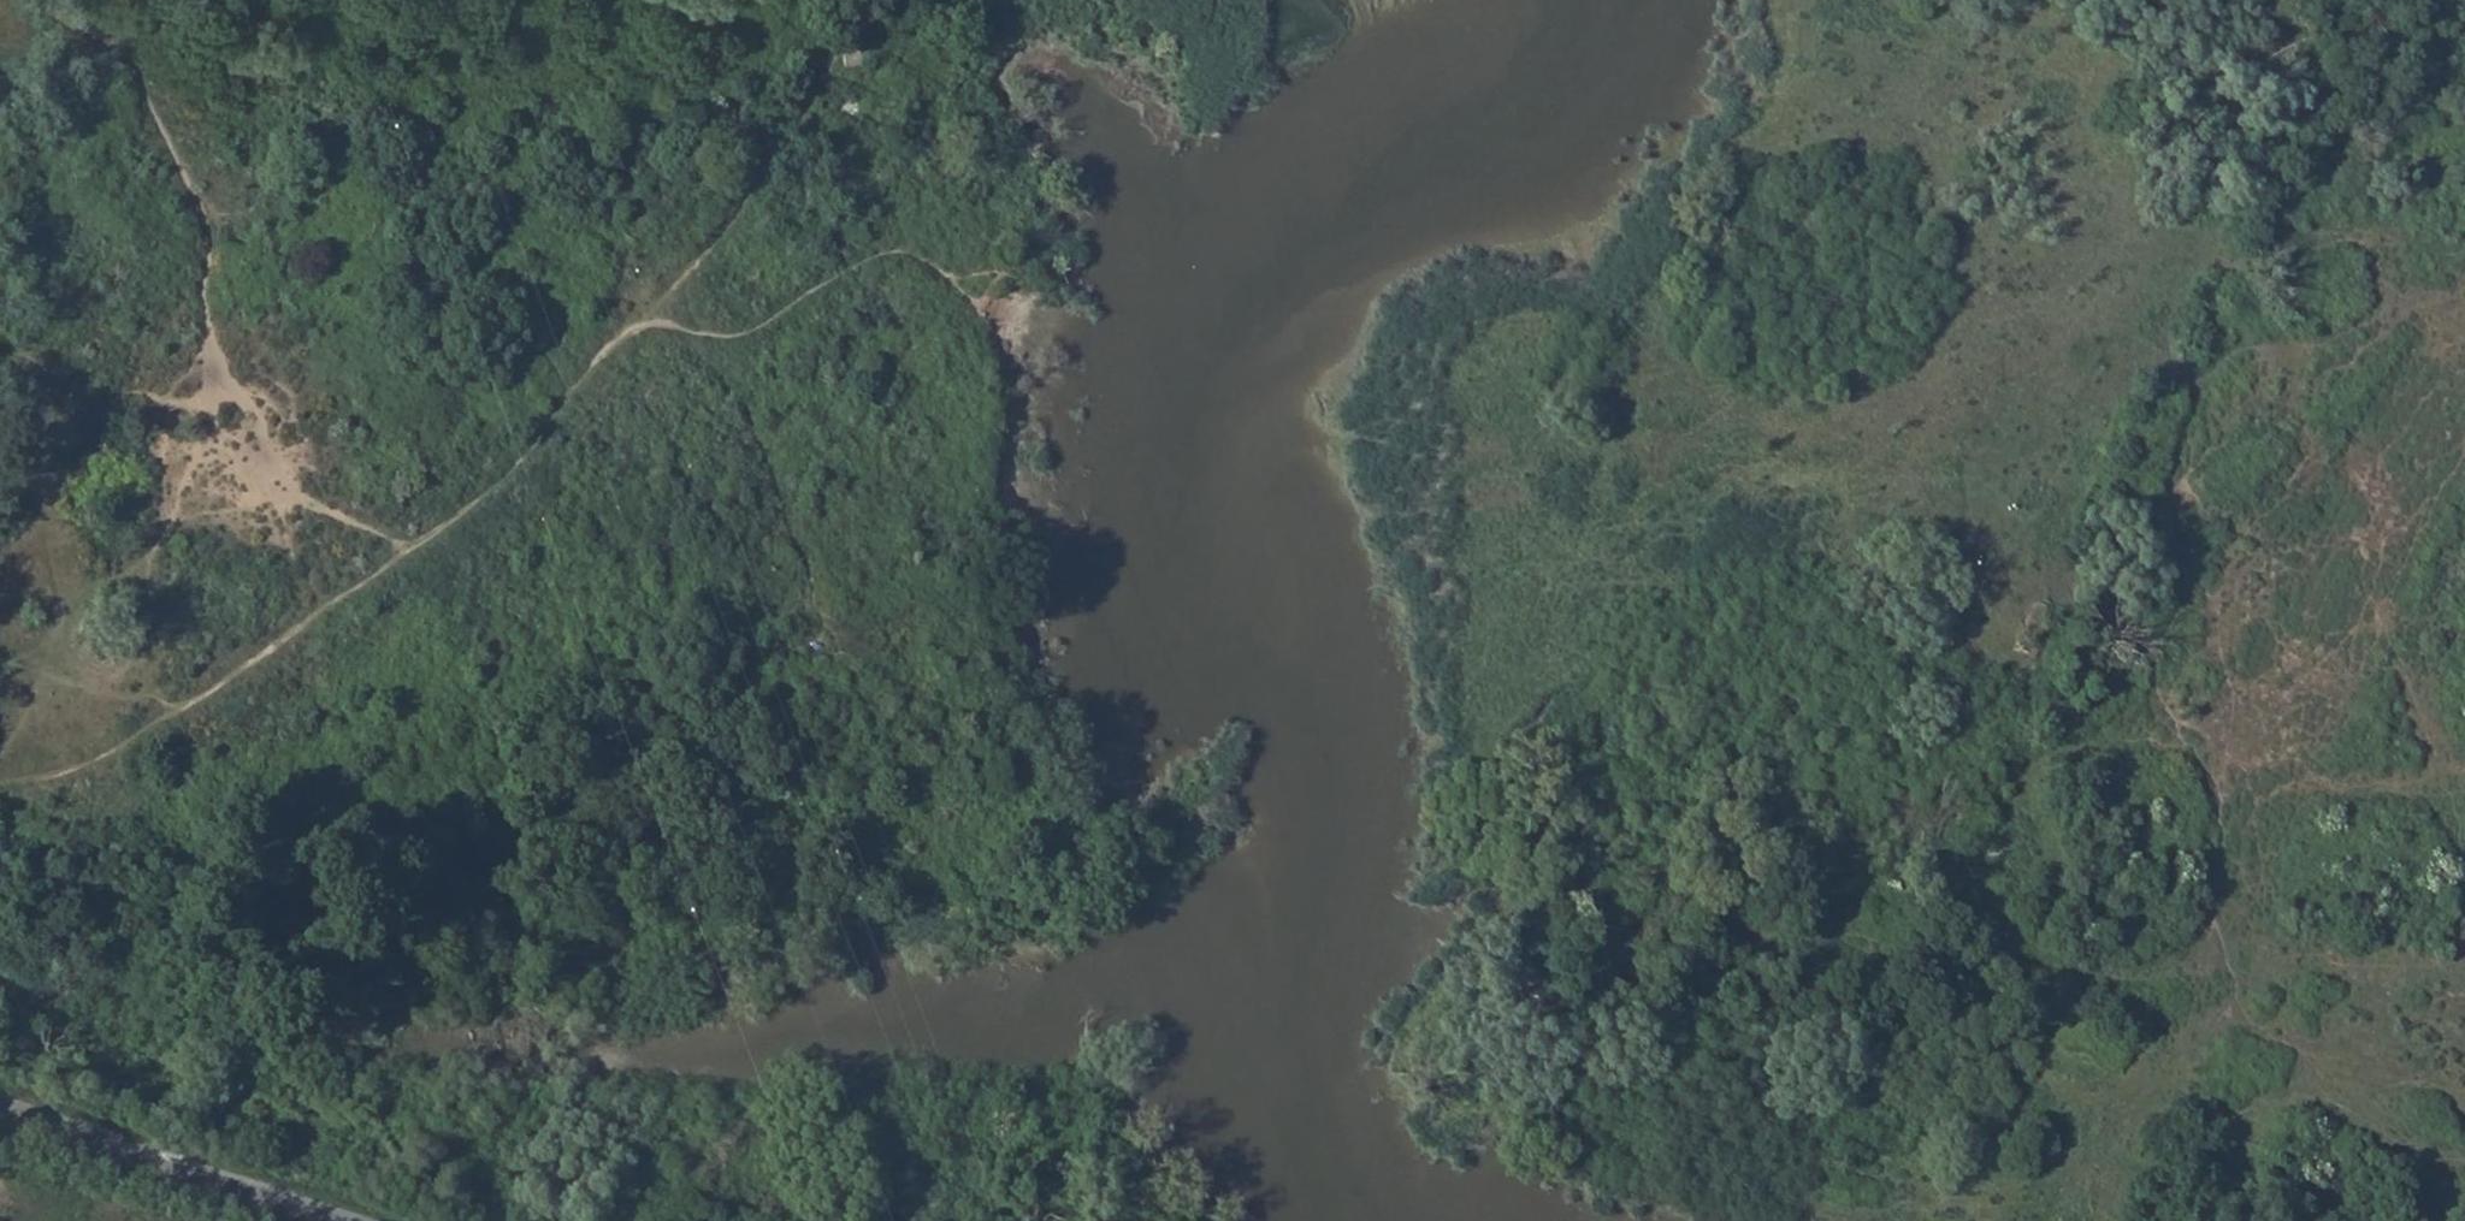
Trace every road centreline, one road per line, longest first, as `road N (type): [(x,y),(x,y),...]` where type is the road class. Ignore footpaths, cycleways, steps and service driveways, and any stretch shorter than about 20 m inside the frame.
road 1 (unclassified): [(0,1107),(335,1220)]

